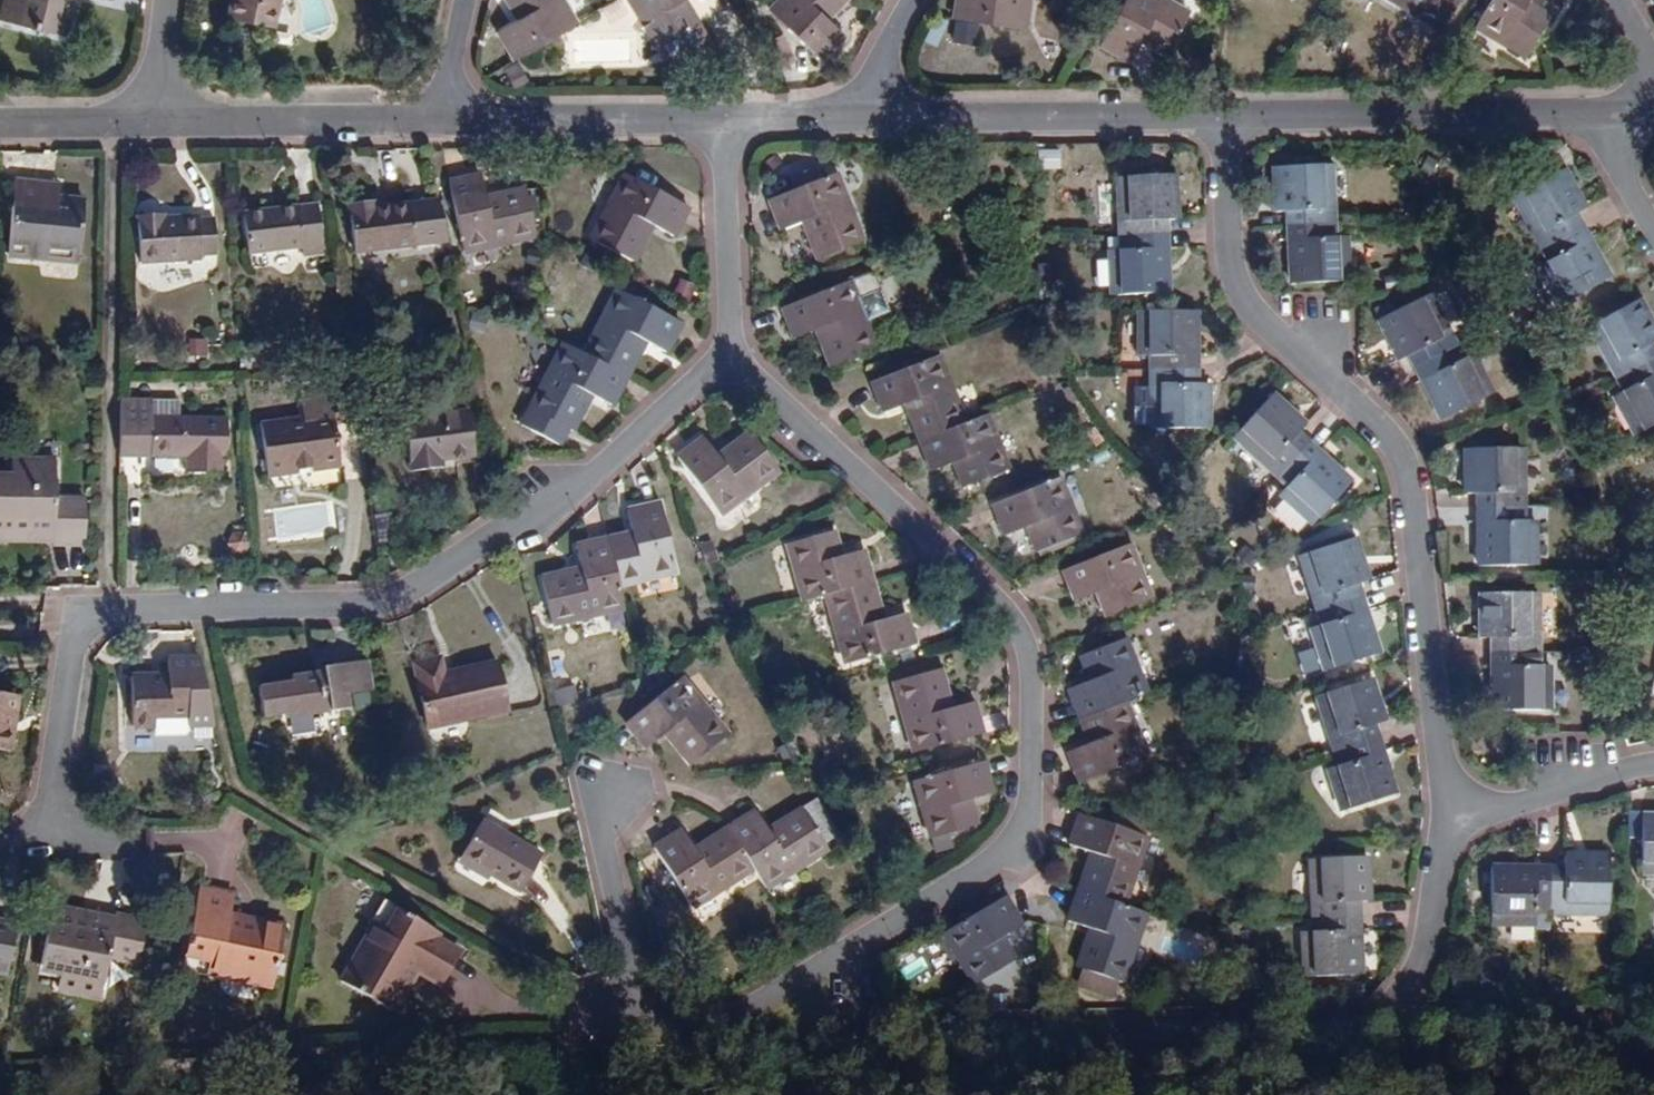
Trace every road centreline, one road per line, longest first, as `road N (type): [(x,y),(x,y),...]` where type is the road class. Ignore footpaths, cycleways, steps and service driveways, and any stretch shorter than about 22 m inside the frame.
road 1 (residential): [(595,789),(640,995),(665,1013),(720,1018),(1004,854),(1029,814),(1031,663),(1011,615),(727,347)]
road 2 (residential): [(727,347),(540,514),(515,522),(409,591),(371,603),(77,608),(46,843)]
road 3 (track): [(1653,999),(733,1039),(720,1018)]
road 4 (residential): [(1227,113),(1227,242),(1241,296),(1397,447),(1416,503),(1444,821)]
road 5 (track): [(733,1039),(0,1081)]
road 6 (residential): [(1599,111),(1227,113)]
road 7 (residential): [(1227,113),(857,115)]
road 8 (residential): [(447,117),(154,119)]
road 9 (residential): [(726,116),(447,117)]
road 10 (residential): [(726,116),(727,347)]
road 11 (residential): [(1444,821),(1653,762)]
road 12 (residential): [(1444,821),(1426,942),(1391,1010)]
road 13 (residential): [(154,119),(0,119)]
road 14 (residential): [(857,115),(726,116)]
road 15 (residential): [(857,115),(919,0)]
road 16 (residential): [(1653,223),(1599,111)]

